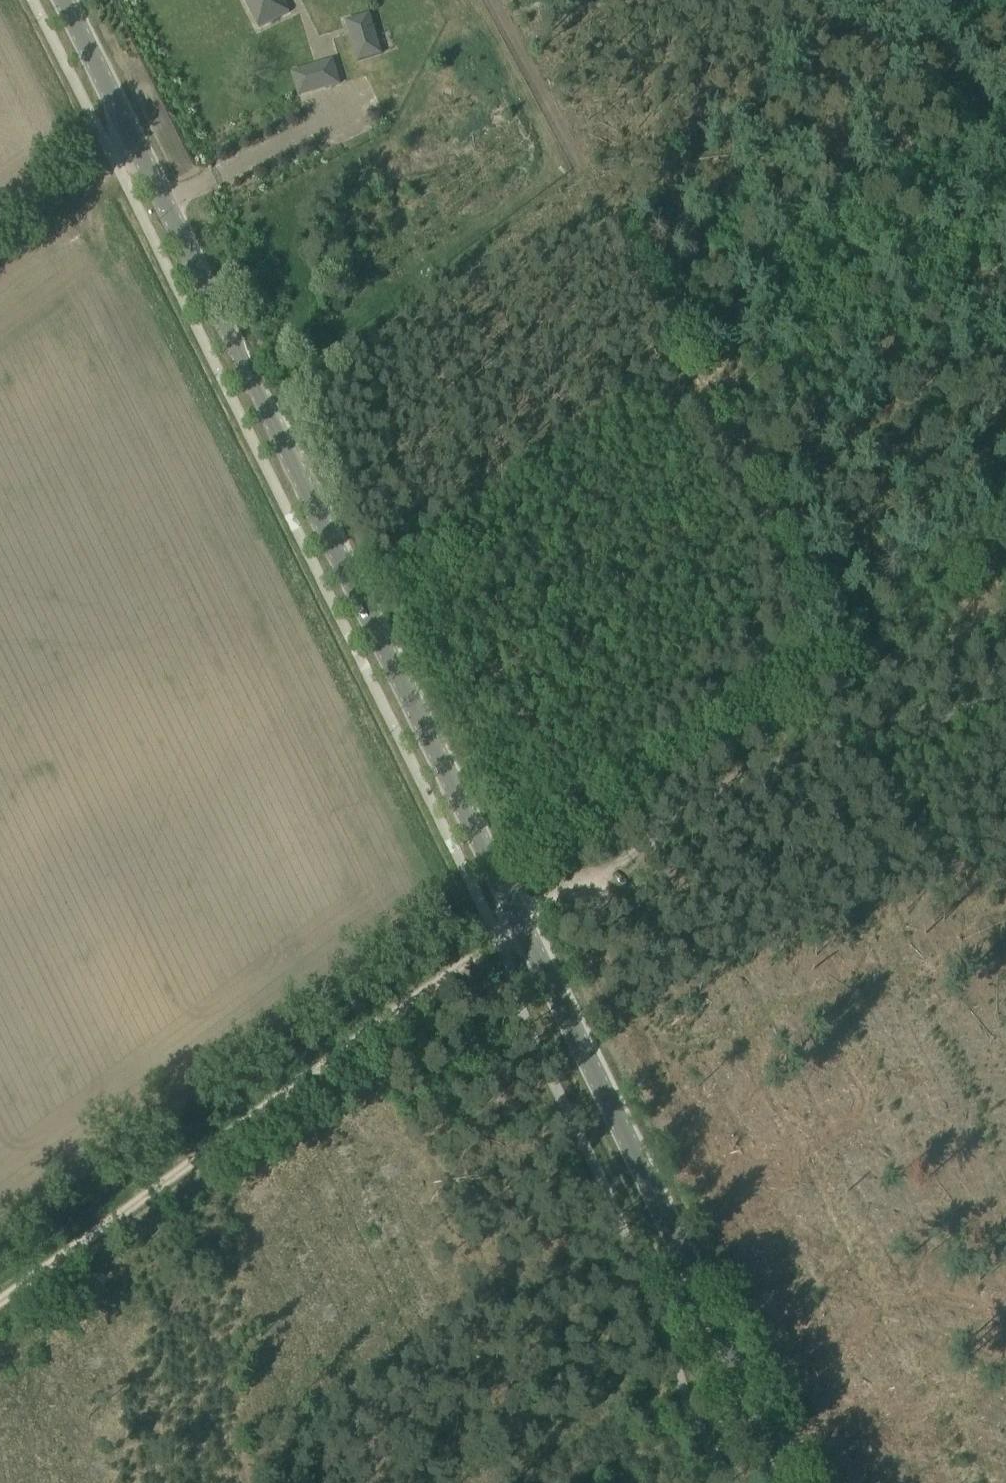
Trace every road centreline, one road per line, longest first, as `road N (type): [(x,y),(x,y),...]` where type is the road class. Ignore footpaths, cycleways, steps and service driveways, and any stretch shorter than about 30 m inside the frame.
road 1 (tertiary): [(522,922),(64,0)]
road 2 (tertiary): [(797,1482),(522,922)]
road 3 (track): [(498,937),(0,1302)]
road 4 (track): [(536,914),(782,765),(1005,701)]

